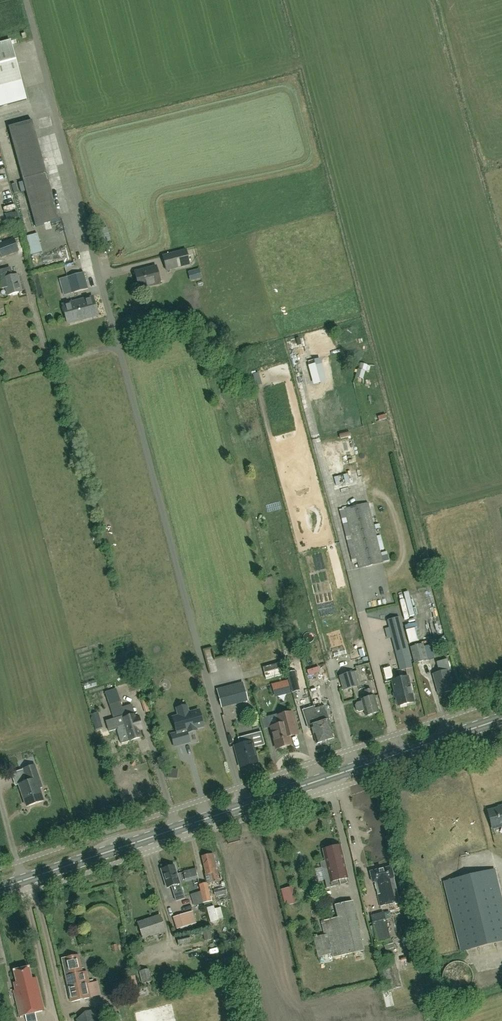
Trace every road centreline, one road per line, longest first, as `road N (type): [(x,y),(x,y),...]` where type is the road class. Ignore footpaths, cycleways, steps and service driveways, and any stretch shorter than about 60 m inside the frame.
road 1 (unclassified): [(244,806),(26,0)]
road 2 (primary): [(244,806),(501,719)]
road 3 (primary): [(0,888),(244,806)]

